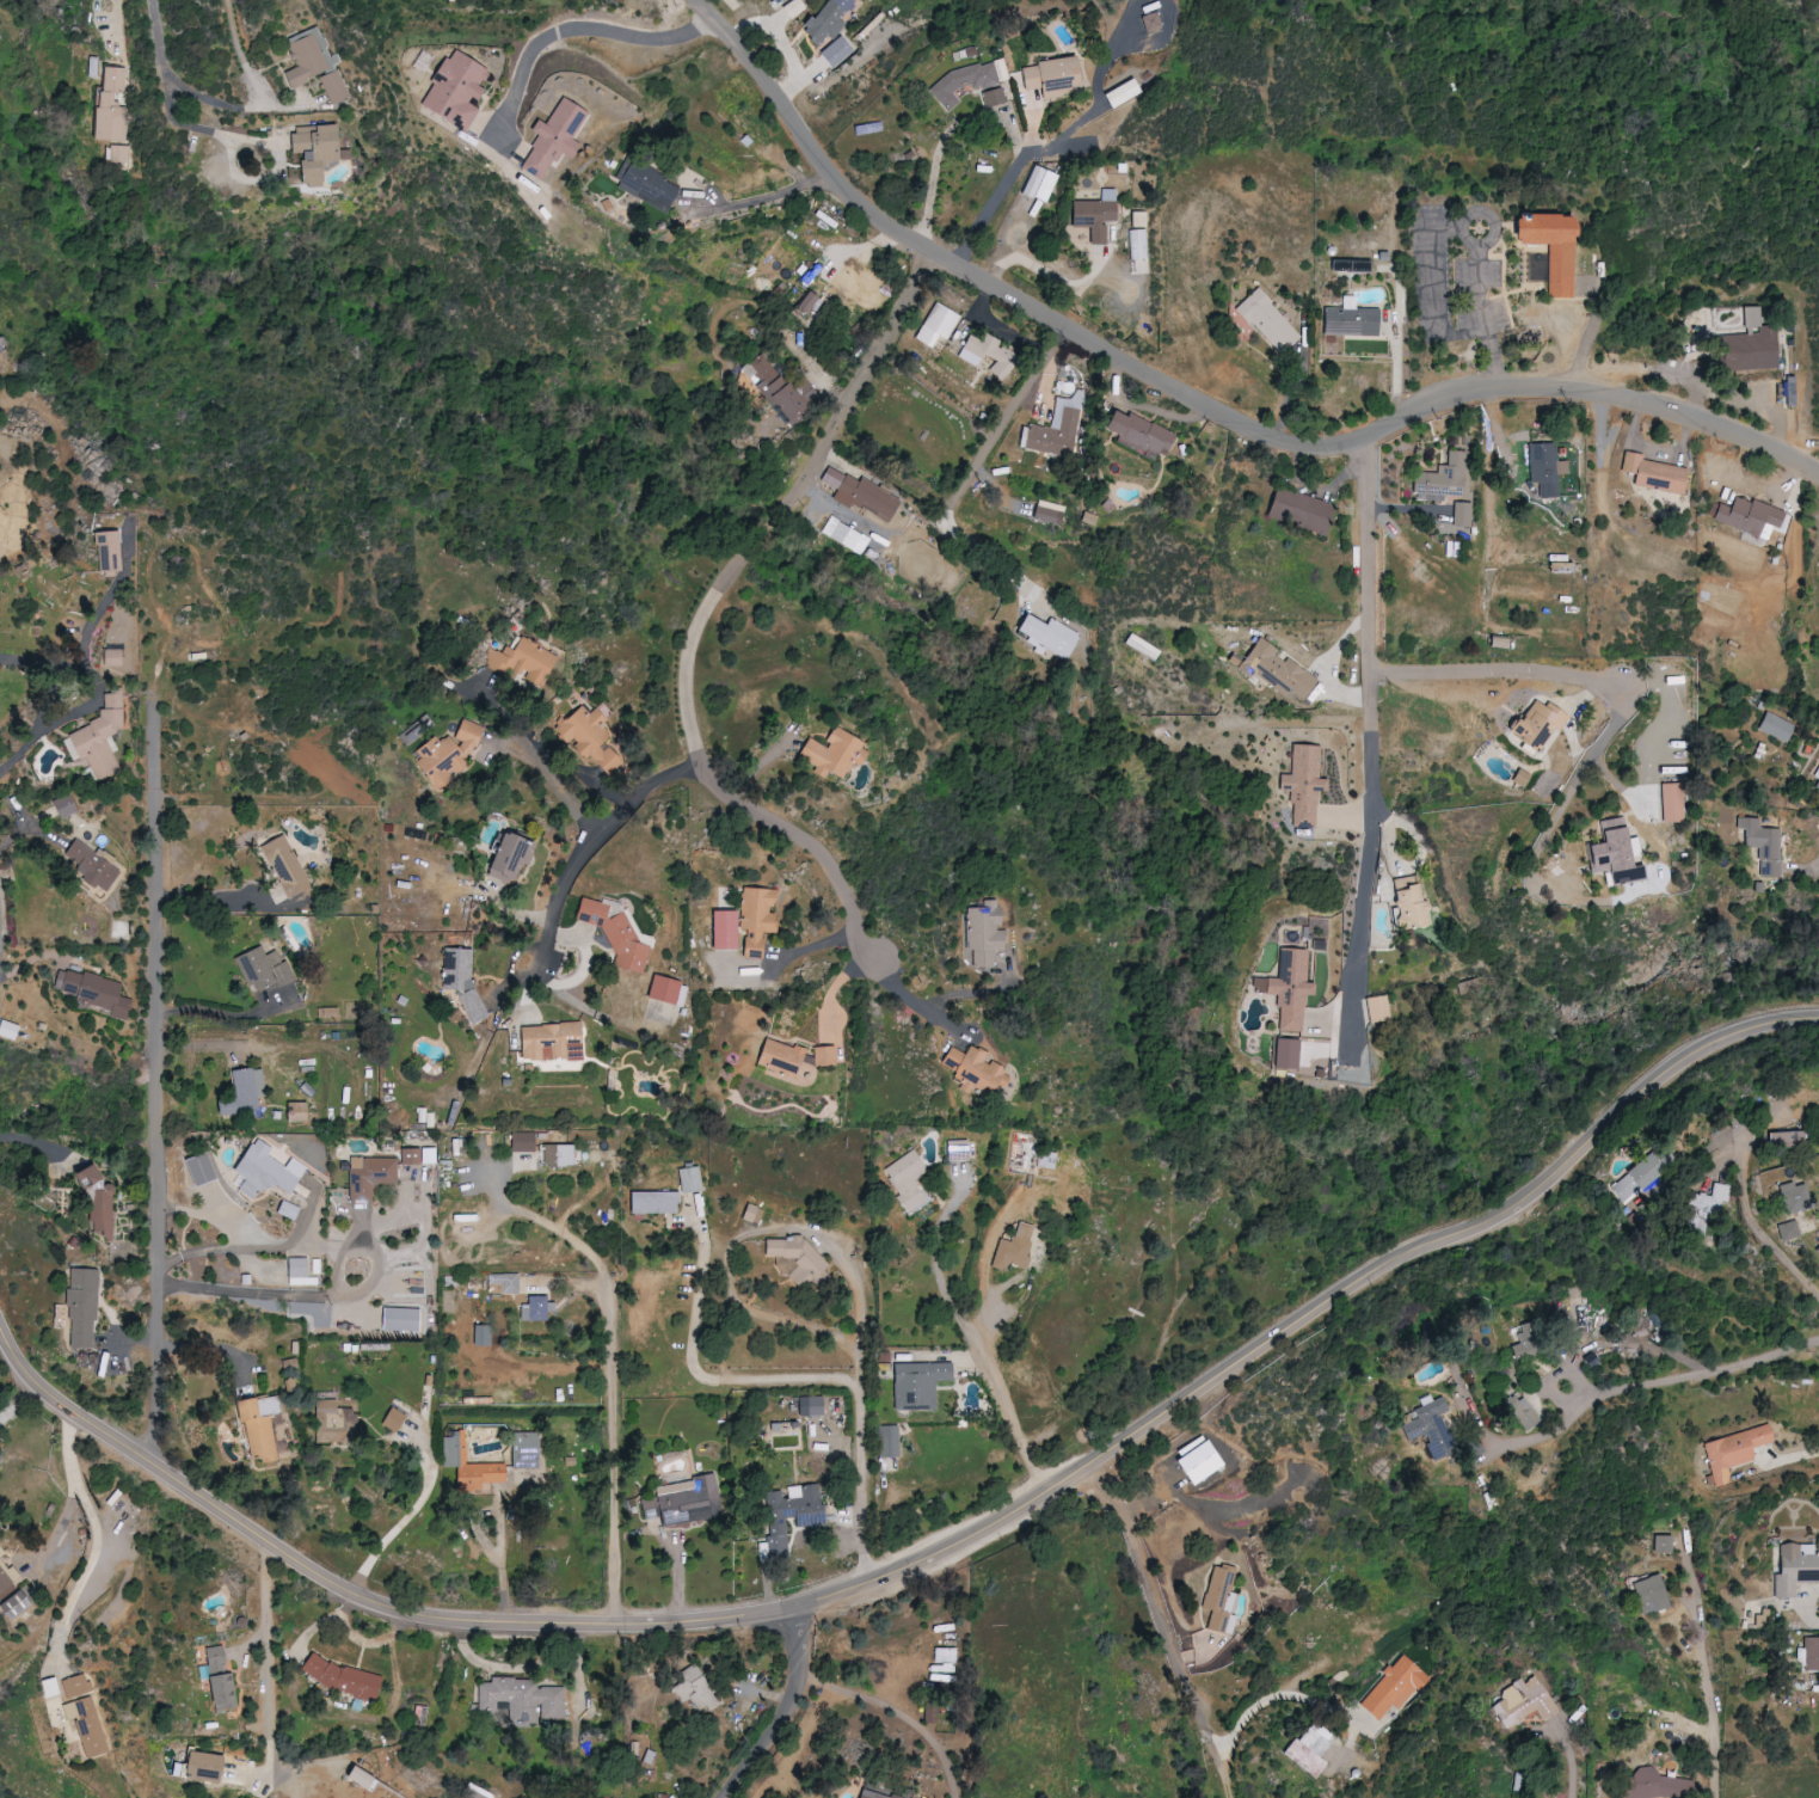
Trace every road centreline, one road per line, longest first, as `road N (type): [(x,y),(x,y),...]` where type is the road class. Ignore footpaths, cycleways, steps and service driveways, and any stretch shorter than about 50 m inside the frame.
road 1 (tertiary): [(0,1322),(29,1371),(147,1467),(386,1610),(457,1625),(713,1620),(869,1583),(963,1539),(1425,1242),(1504,1219),(1536,1198),(1604,1113),(1689,1049),(1818,1013)]
road 2 (residential): [(698,0),(858,201),(1046,321),(1256,436),(1335,448),(1454,405),(1593,394),(1653,403),(1735,430),(1818,475)]
road 3 (residential): [(927,250),(818,468),(730,577),(694,637),(683,692),(701,766),(650,791),(589,853),(553,919),(547,964)]
road 4 (residential): [(147,1467),(165,1307),(161,673)]
road 5 (residential): [(1366,437),(1368,670),(1522,674),(1618,688)]
road 6 (residential): [(701,766),(809,848),(873,955)]
road 7 (residential): [(809,1602),(792,1694),(731,1797)]

